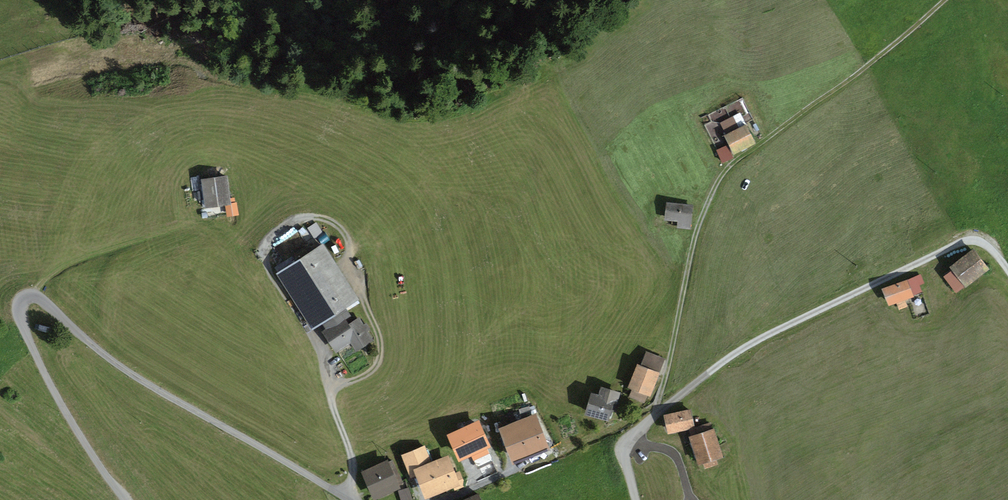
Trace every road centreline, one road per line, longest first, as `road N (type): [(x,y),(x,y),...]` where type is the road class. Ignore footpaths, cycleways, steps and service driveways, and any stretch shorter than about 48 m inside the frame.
road 1 (tertiary): [(129,499),(75,428),(33,350),(18,316),(21,299),(39,296),(104,356),(351,499)]
road 2 (track): [(946,0),(720,178),(693,242),(659,413)]
road 3 (unclassified): [(1007,270),(986,244),(968,241),(757,341),(628,441),(636,499)]
road 4 (track): [(345,496),(353,467),(329,388),(368,374),(381,342),(343,231),(323,218),(273,241),(266,261),(320,345)]
road 5 (track): [(656,410),(560,458),(443,499)]
road 6 (track): [(33,295),(72,262),(167,233)]

